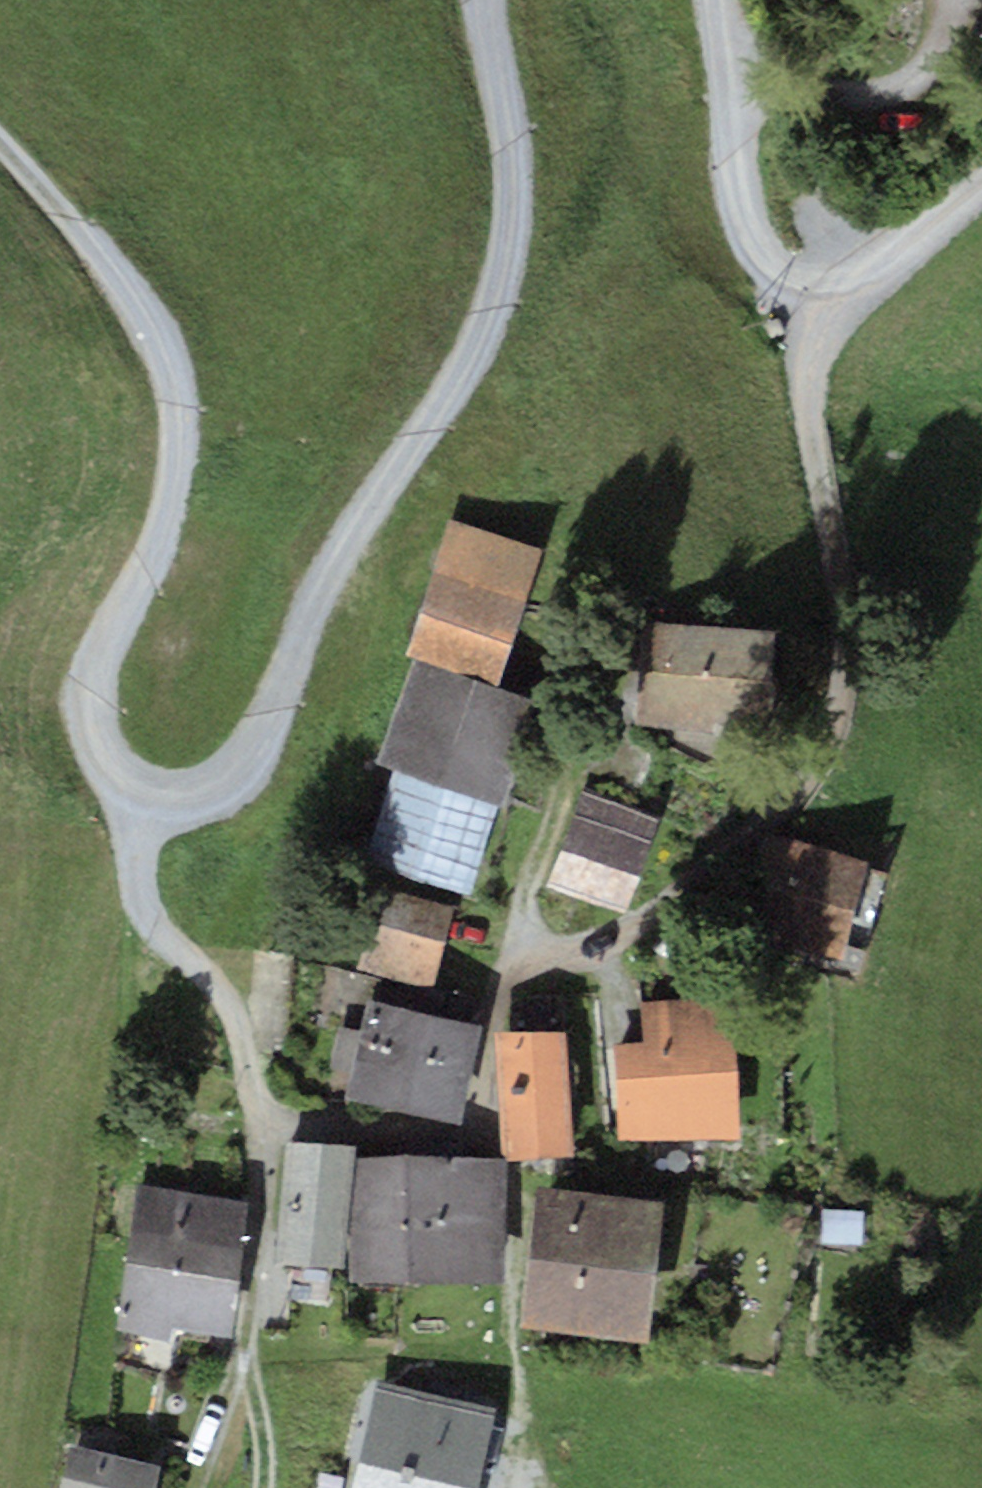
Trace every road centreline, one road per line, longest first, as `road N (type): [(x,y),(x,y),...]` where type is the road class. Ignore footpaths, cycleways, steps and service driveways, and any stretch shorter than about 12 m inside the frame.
road 1 (track): [(981,195),(880,278),(819,295),(806,365),(837,674),(823,734),(787,798),(622,934),(520,962),(493,1000),(477,1124),(454,1132),(258,1113)]
road 2 (track): [(0,145),(91,244),(168,363),(175,450),(141,585),(88,698),(107,771),(149,813),(146,885),(236,1012),(258,1113)]
road 3 (track): [(482,0),(517,164),(495,318),(305,621),(260,746),(197,808),(149,813)]
road 4 (track): [(819,295),(786,281),(751,243),(728,109),(877,96),(932,11),(931,0)]
road 5 (track): [(258,1113),(247,1342),(187,1487)]
road 6 (track): [(247,1342),(267,1487)]

